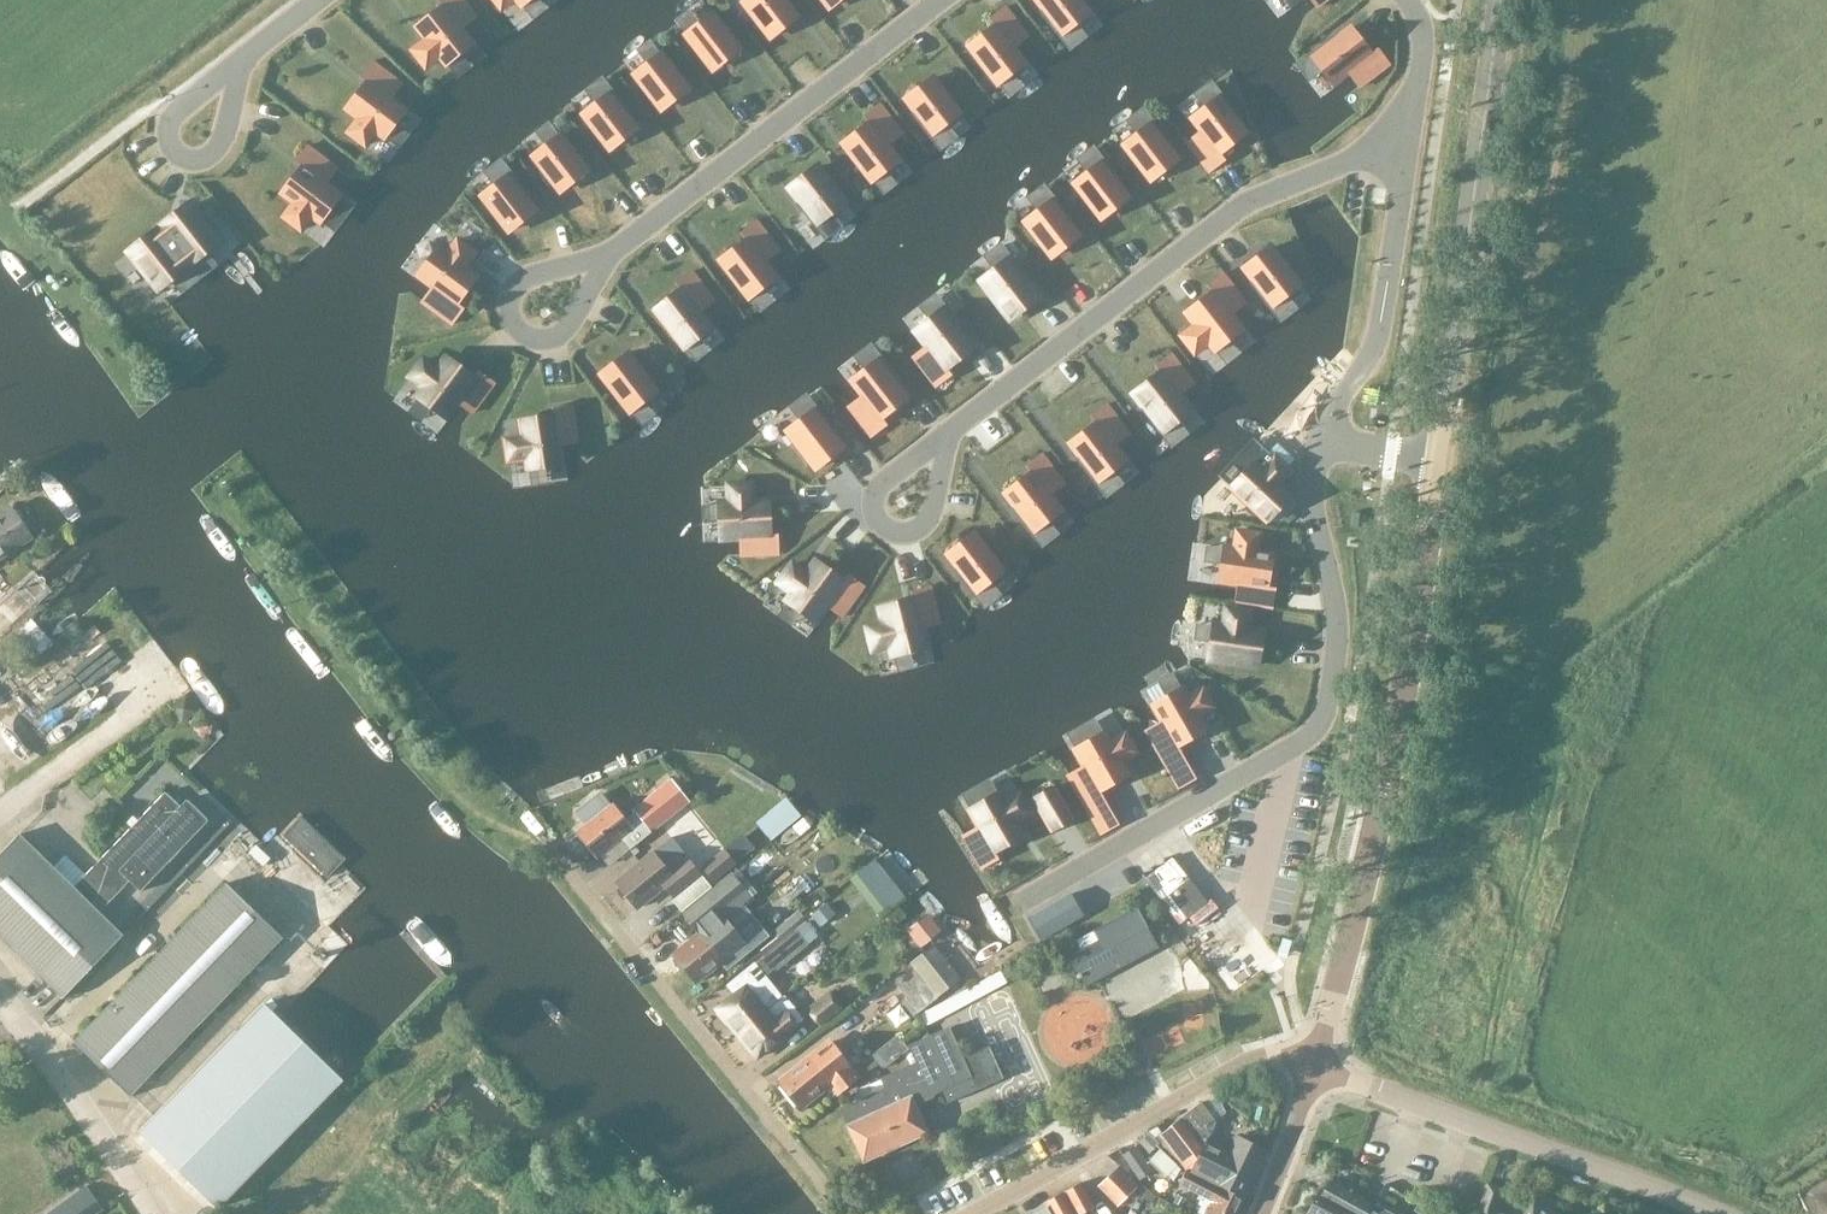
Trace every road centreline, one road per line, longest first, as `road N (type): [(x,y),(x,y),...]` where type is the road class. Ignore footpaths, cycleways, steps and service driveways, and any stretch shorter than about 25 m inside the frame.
road 1 (secondary): [(1312,1067),(1372,836),(1413,628),(1499,0)]
road 2 (residential): [(849,1213),(553,852)]
road 3 (tertiary): [(1713,1213),(1312,1067)]
road 4 (residential): [(971,1213),(1245,1063),(1280,1057),(1312,1067)]
road 5 (unclassified): [(151,1213),(0,1001)]
road 6 (secondary): [(1261,1213),(1312,1067)]

